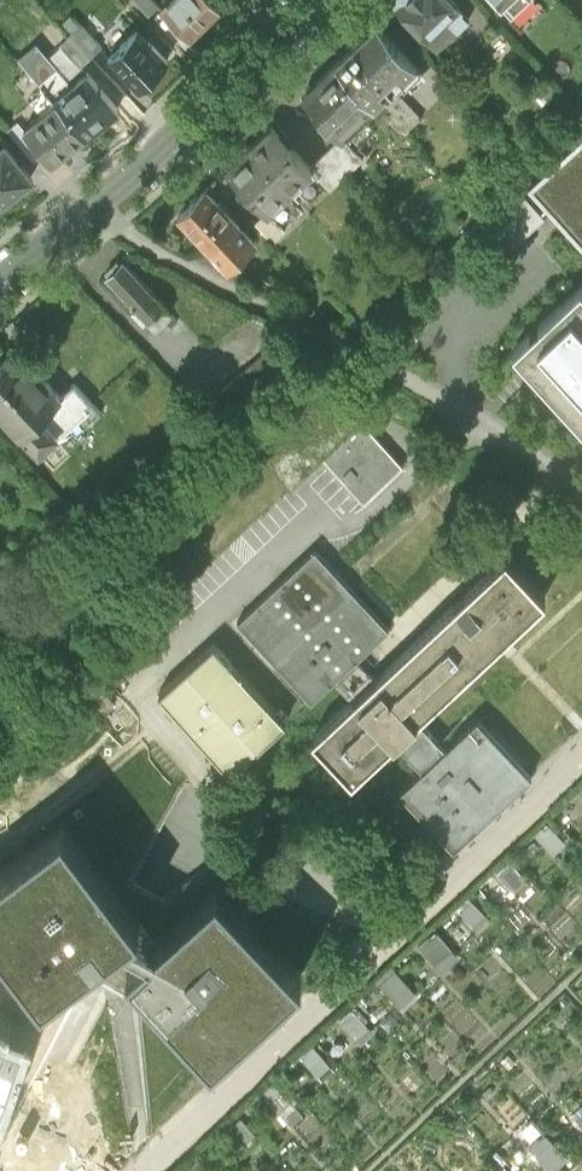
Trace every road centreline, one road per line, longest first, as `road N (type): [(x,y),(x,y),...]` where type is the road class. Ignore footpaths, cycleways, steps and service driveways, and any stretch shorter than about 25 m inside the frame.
road 1 (unclassified): [(581,761),(148,1170)]
road 2 (residential): [(0,277),(92,205),(307,0)]
road 3 (unknown): [(0,1170),(89,1000)]

